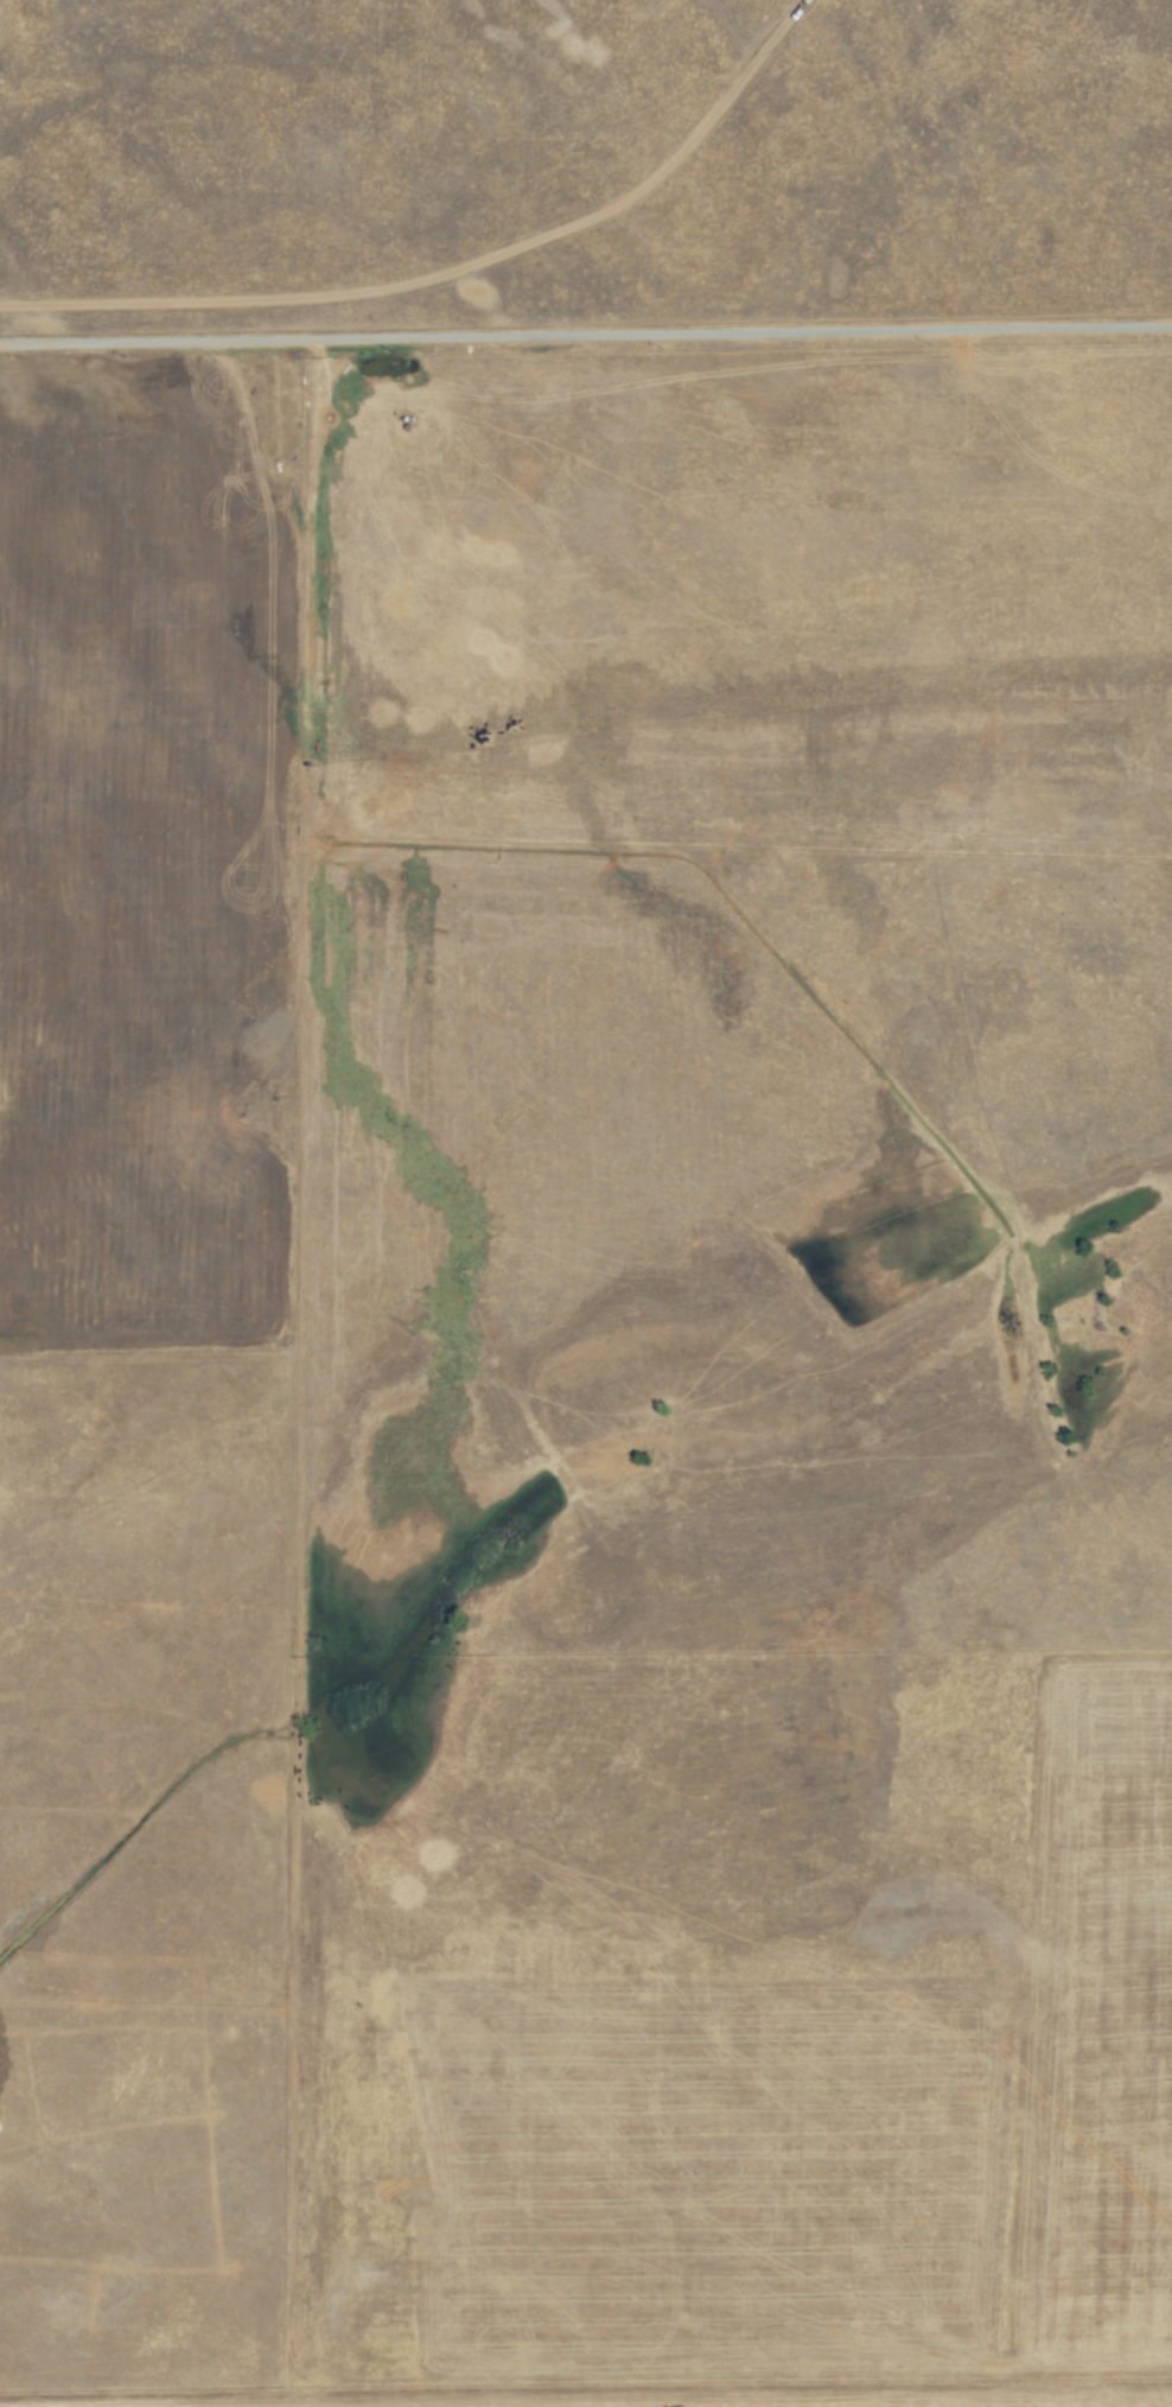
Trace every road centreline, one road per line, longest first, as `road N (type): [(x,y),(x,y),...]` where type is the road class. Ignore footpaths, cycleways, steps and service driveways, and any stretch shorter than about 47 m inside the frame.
road 1 (track): [(0,302),(110,303),(480,267),(585,224),(728,101),(817,0)]

